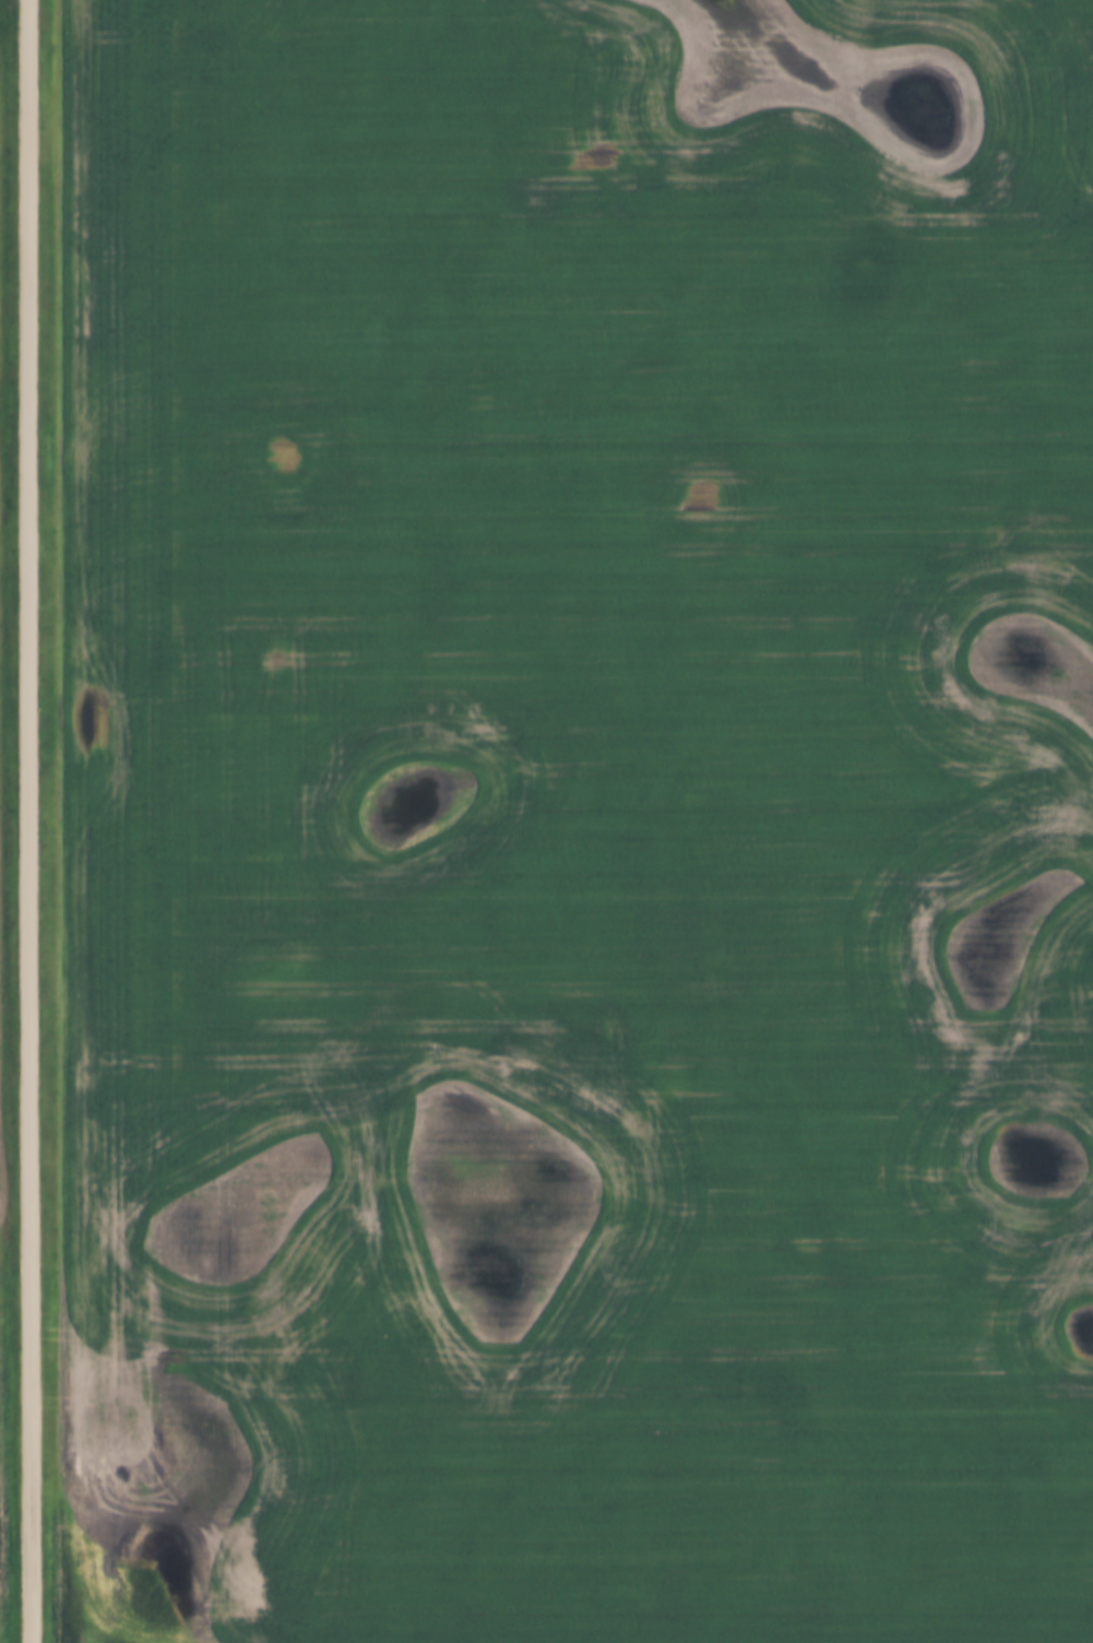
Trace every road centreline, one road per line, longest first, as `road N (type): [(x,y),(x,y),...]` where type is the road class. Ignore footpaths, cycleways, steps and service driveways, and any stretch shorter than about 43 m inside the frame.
road 1 (residential): [(32,0),(34,1642)]

